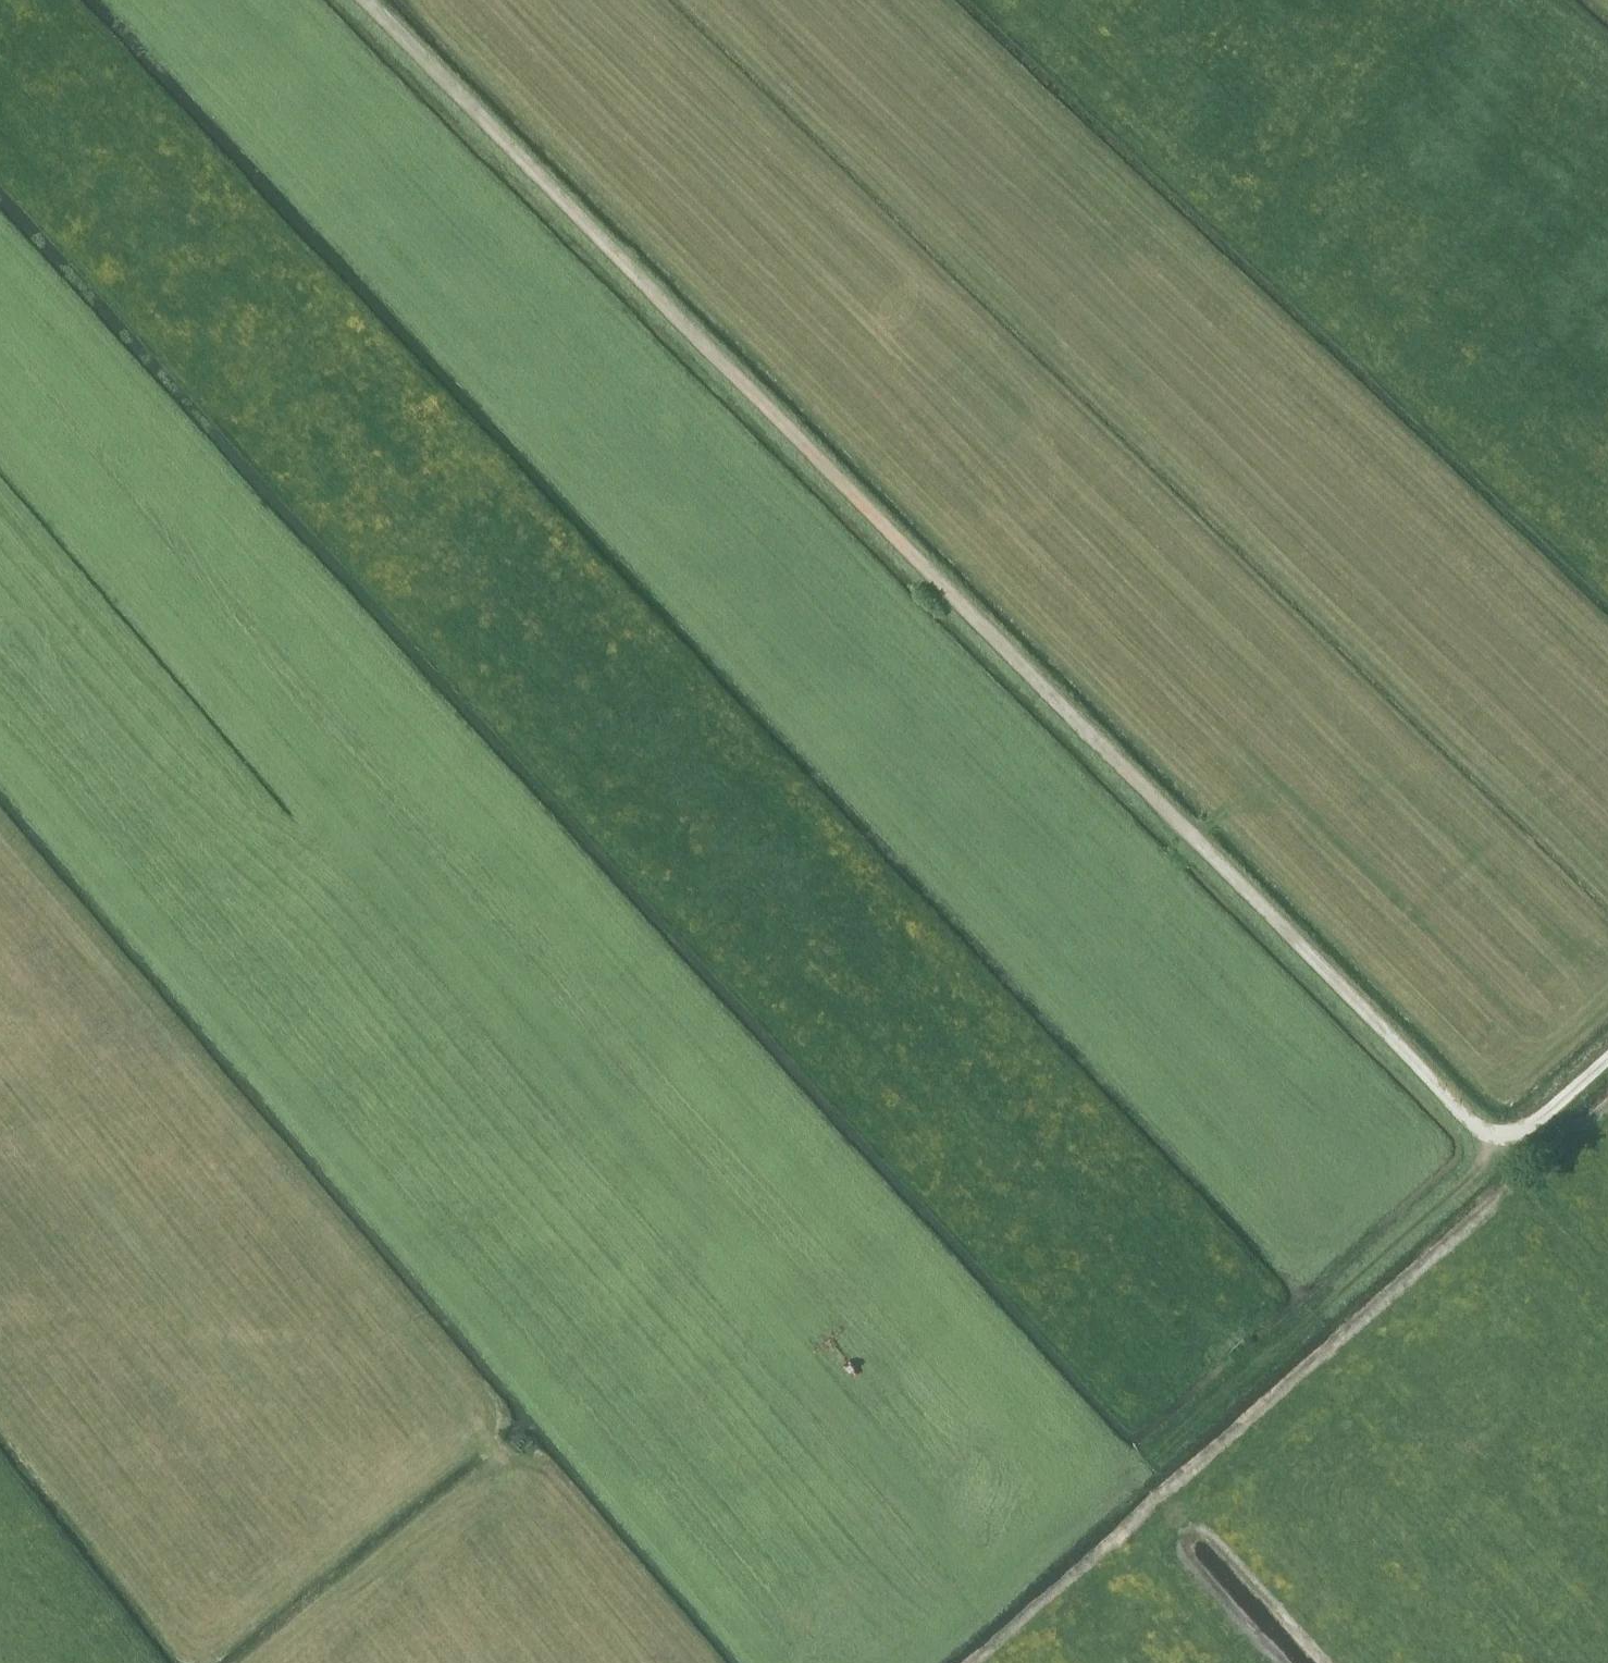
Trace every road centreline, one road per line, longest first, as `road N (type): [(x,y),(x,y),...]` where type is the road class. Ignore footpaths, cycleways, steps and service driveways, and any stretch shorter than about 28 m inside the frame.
road 1 (track): [(1607,1060),(1545,1115),(1507,1134),(1473,1124),(356,0)]
road 2 (track): [(1137,1479),(1495,1160),(1507,1134)]

